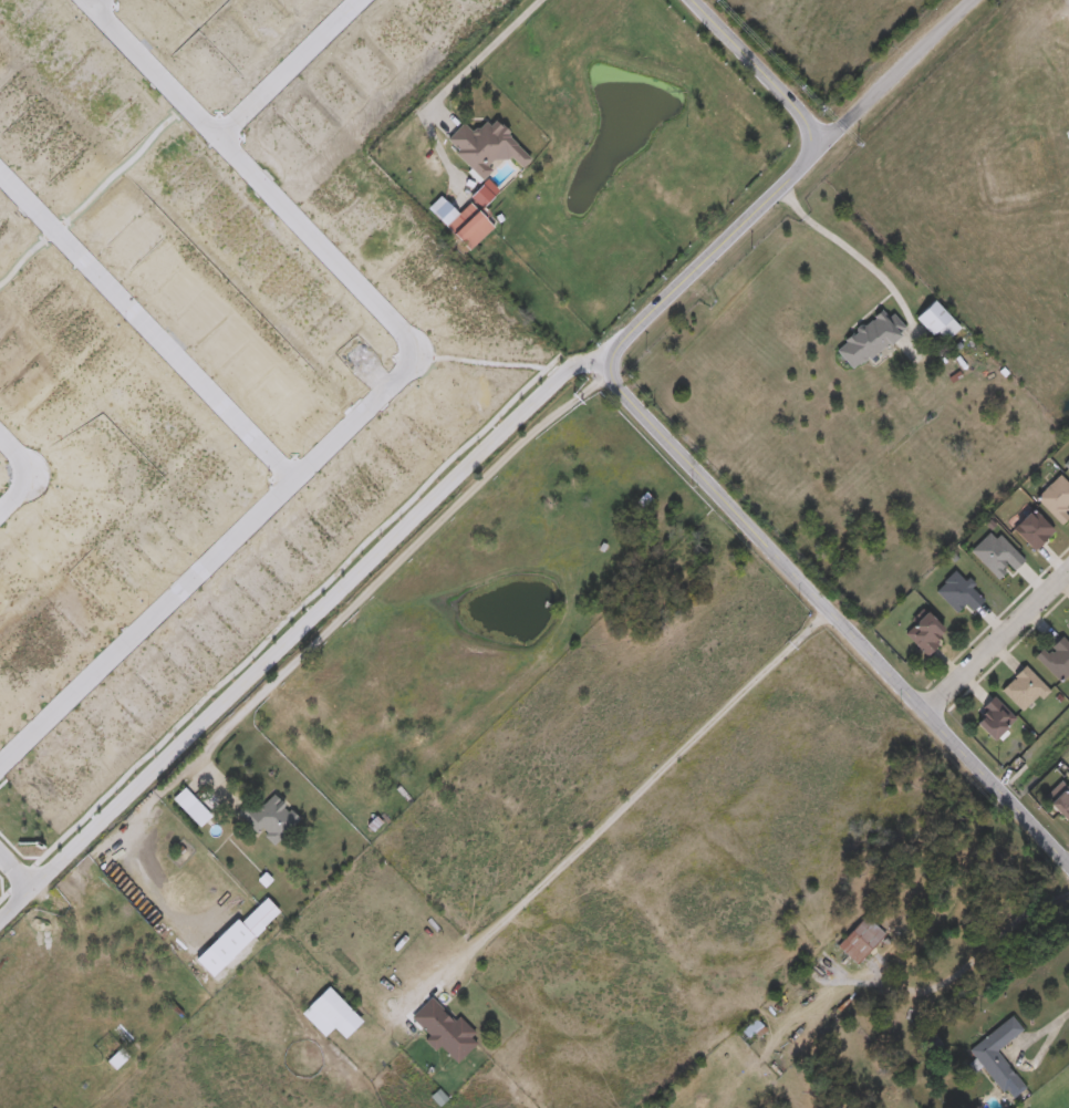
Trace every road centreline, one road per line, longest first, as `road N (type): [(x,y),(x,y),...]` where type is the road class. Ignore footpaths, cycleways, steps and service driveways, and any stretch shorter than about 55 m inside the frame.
road 1 (residential): [(1068,869),(613,390),(610,367),(619,352),(823,143)]
road 2 (residential): [(0,923),(561,377),(613,360)]
road 3 (residential): [(422,356),(0,770)]
road 4 (residential): [(93,0),(422,356)]
road 5 (residential): [(0,172),(298,485)]
road 6 (residential): [(823,143),(972,0)]
road 7 (residential): [(922,715),(1068,572)]
road 8 (residential): [(823,143),(684,0)]
road 9 (residential): [(365,0),(222,137)]

